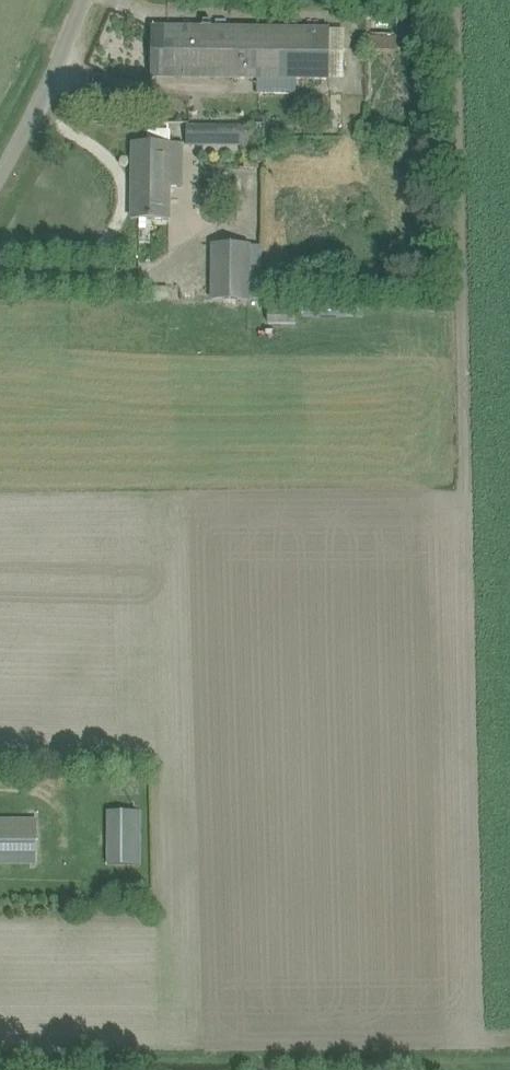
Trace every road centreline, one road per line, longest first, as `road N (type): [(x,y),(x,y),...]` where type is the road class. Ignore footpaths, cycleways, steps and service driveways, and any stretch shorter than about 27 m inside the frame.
road 1 (unclassified): [(0,170),(55,72),(75,0)]

